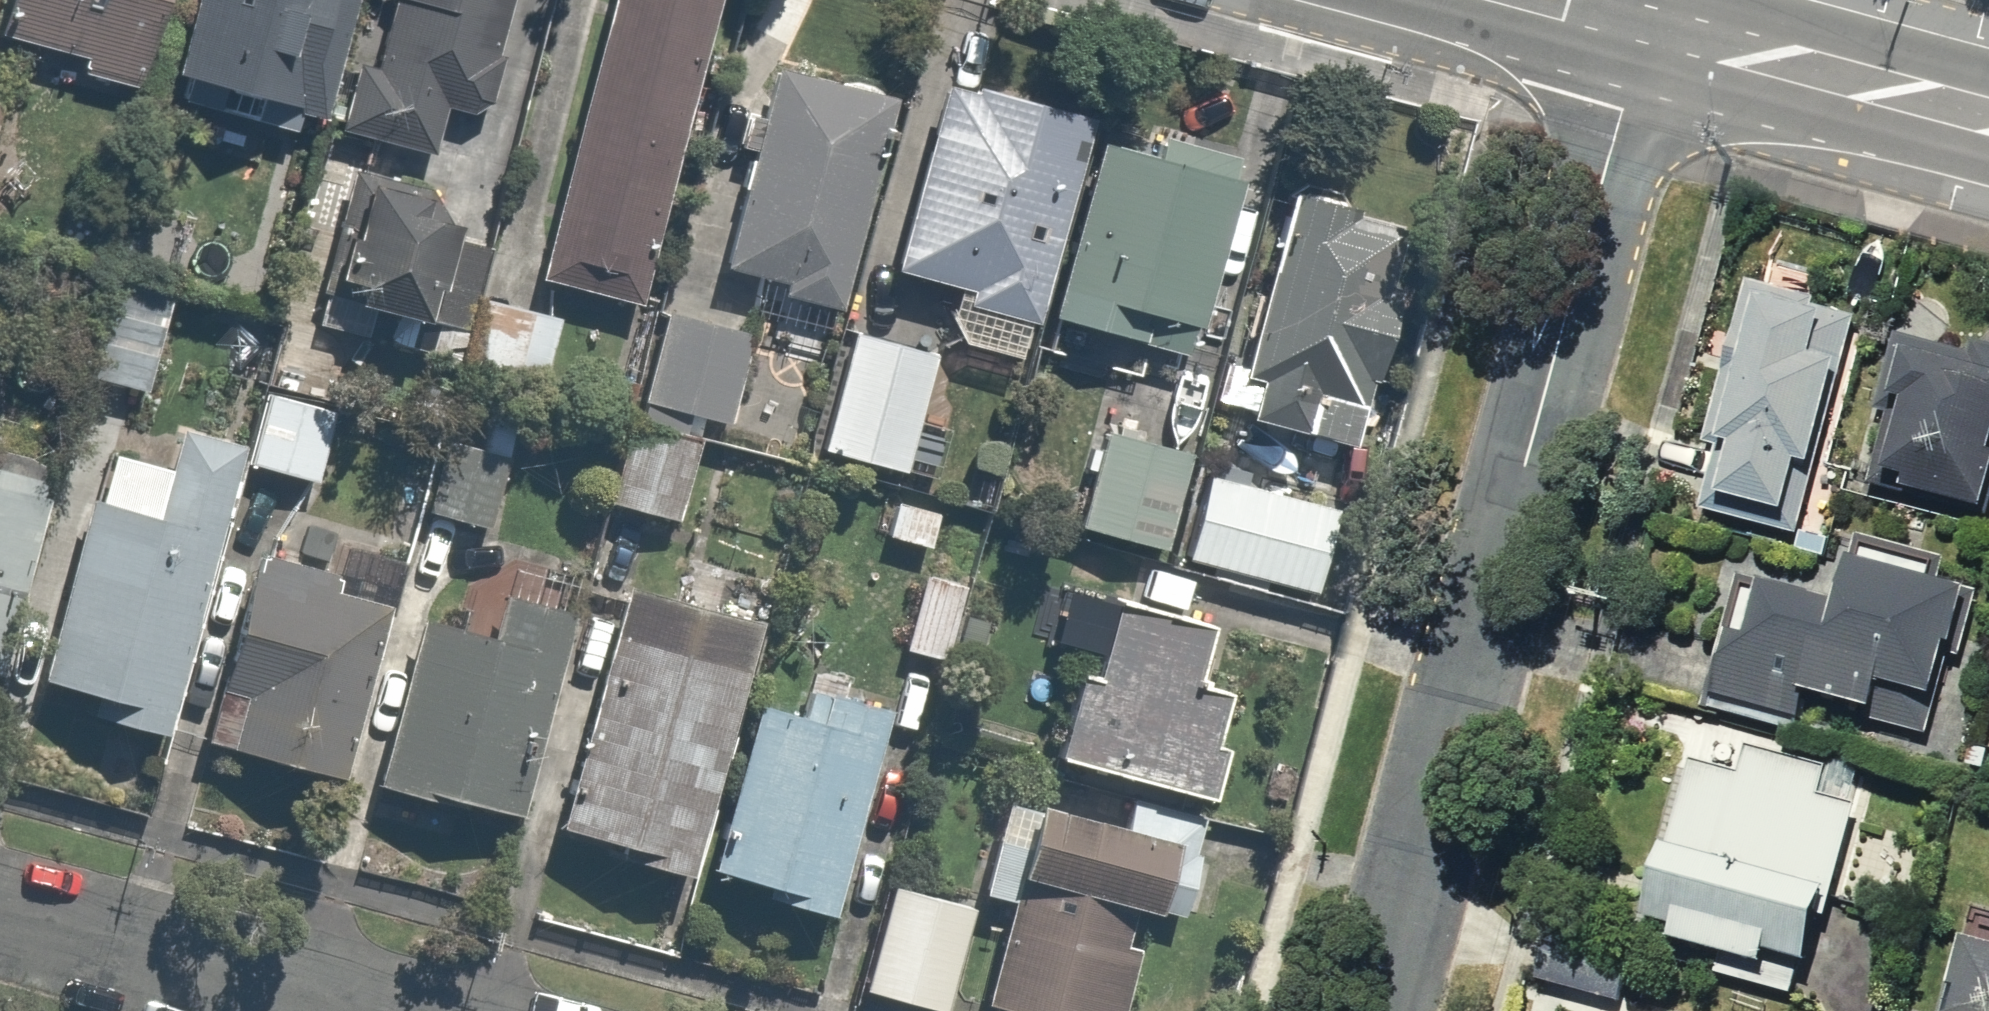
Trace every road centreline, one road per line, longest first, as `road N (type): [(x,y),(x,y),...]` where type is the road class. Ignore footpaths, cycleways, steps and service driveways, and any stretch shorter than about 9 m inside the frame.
road 1 (residential): [(1650,23),(1377,1010)]
road 2 (residential): [(0,913),(367,1010)]
road 3 (secondary): [(1650,23),(1988,115)]

